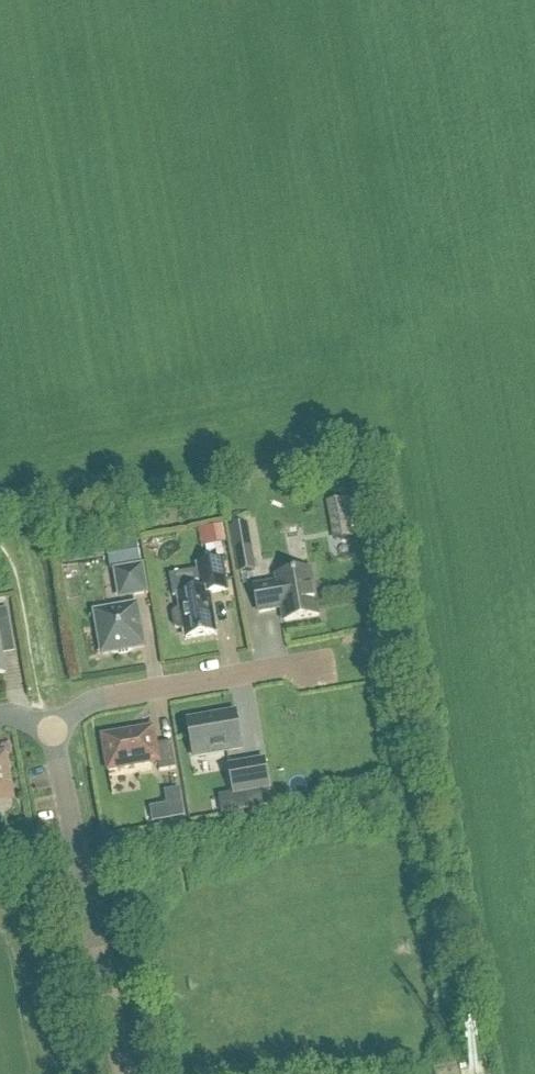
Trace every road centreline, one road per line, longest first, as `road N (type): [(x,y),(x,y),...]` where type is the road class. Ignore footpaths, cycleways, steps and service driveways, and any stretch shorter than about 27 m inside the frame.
road 1 (residential): [(124,1073),(51,728)]
road 2 (residential): [(51,728),(100,701),(332,662)]

